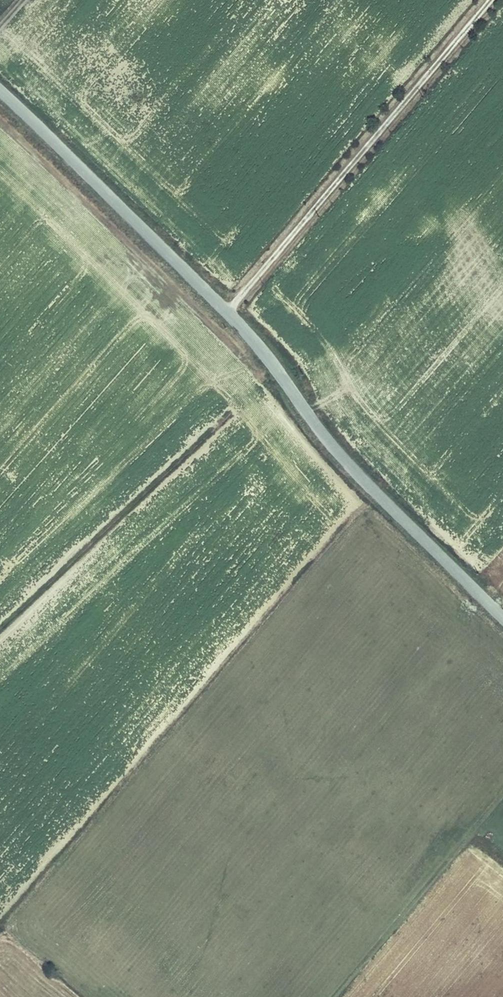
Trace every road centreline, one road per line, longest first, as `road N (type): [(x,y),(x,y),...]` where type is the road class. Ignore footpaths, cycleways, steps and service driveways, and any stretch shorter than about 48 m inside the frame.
road 1 (tertiary): [(502,620),(345,460),(212,295),(0,90)]

